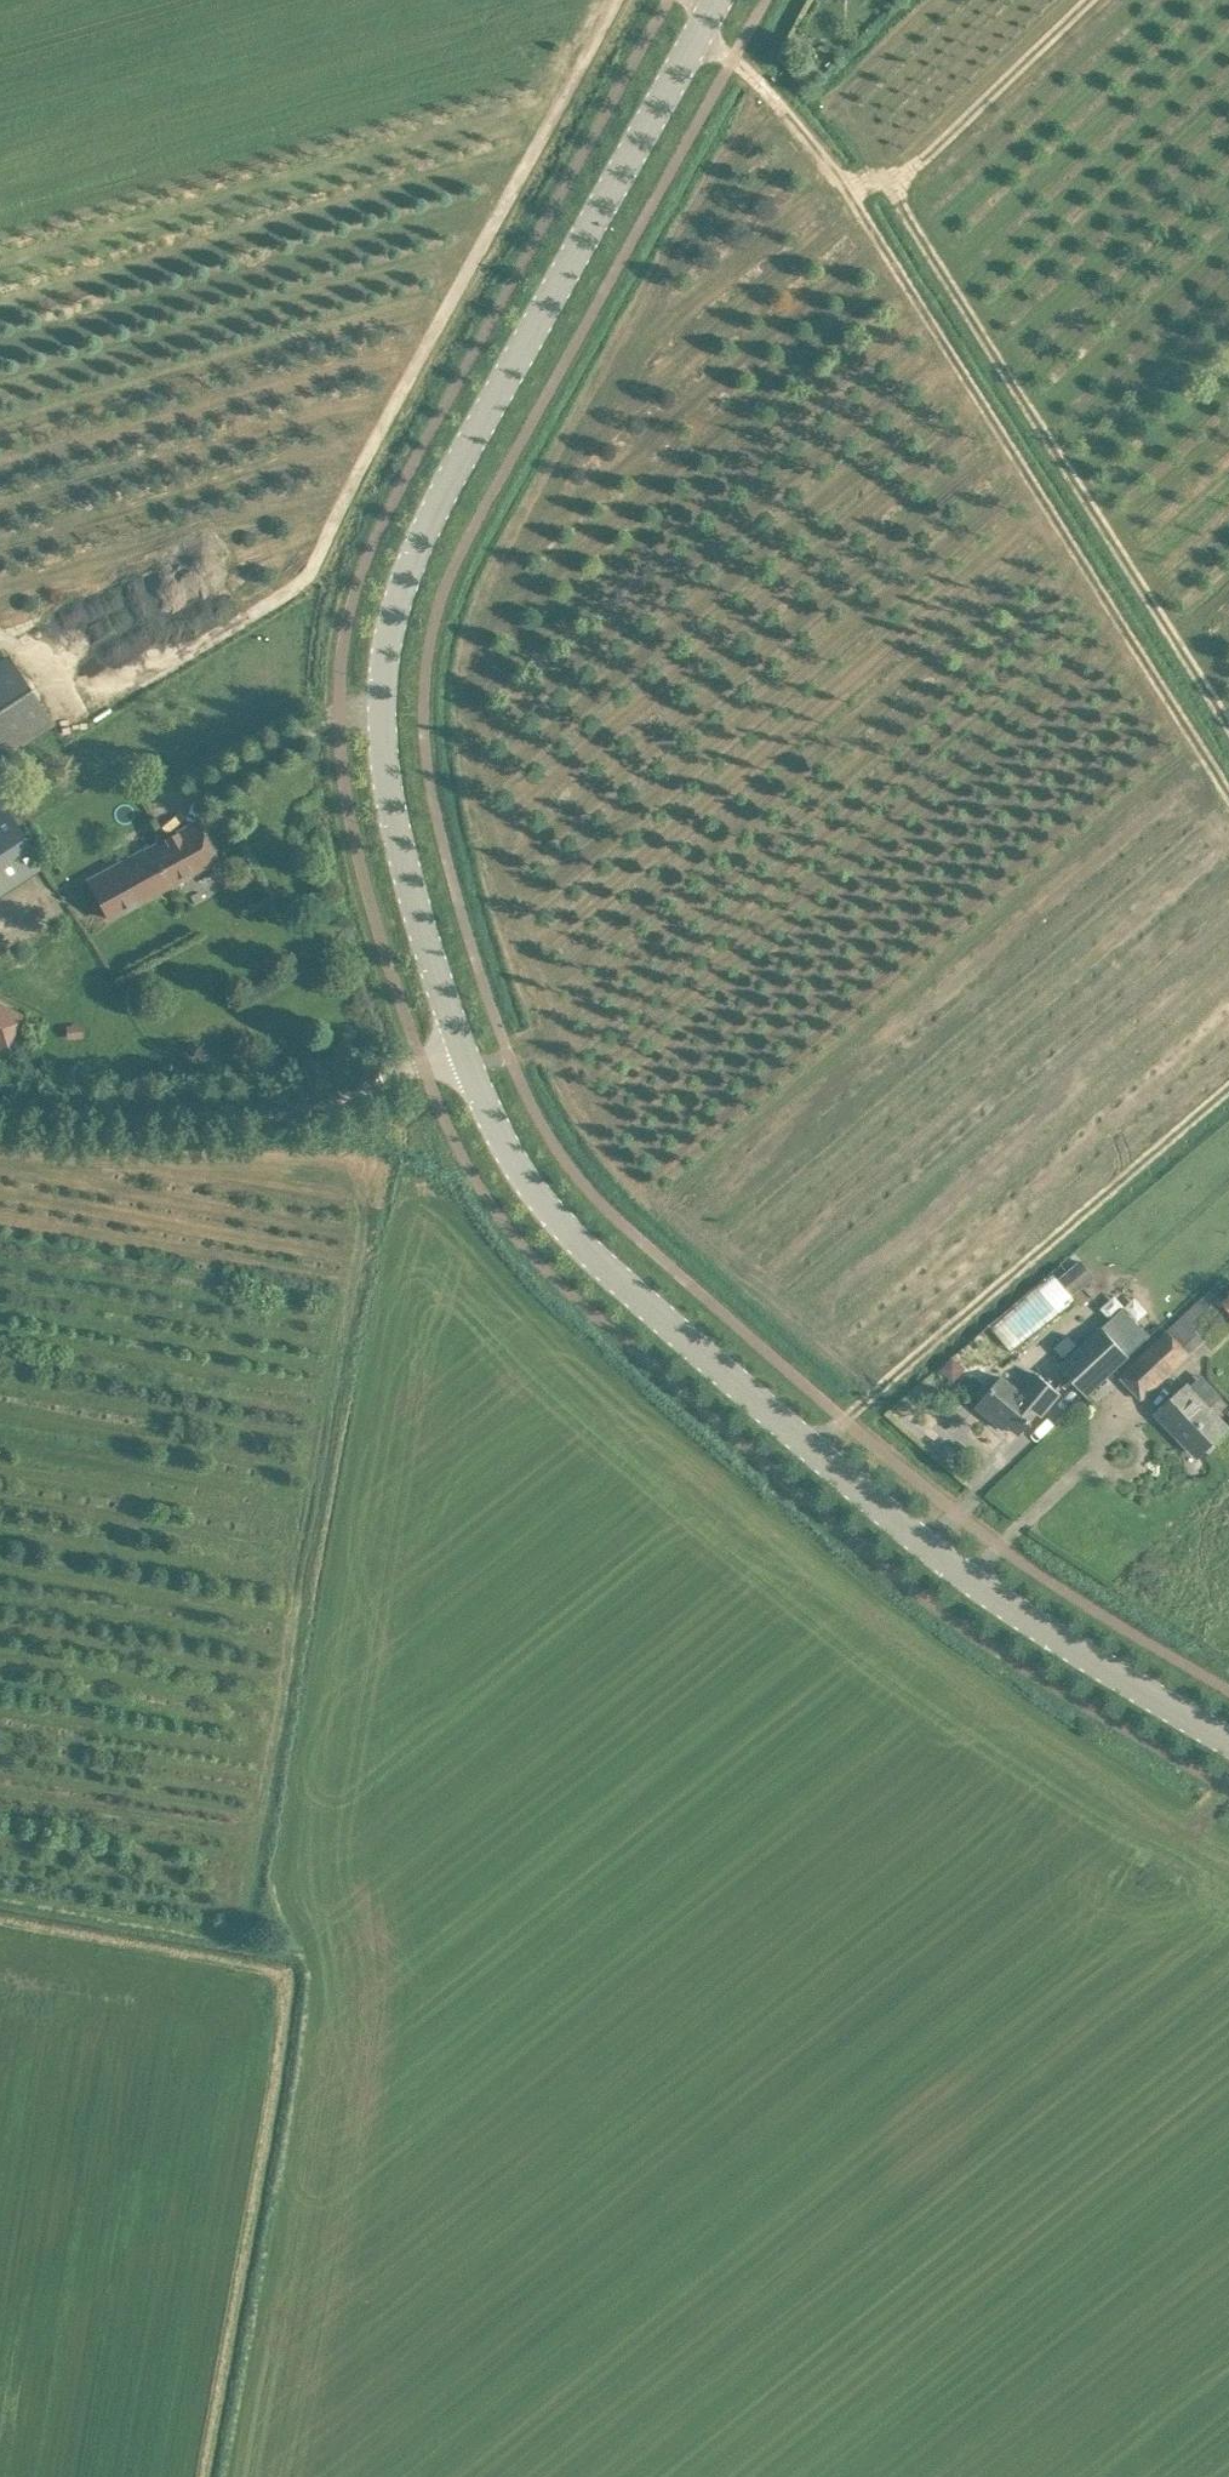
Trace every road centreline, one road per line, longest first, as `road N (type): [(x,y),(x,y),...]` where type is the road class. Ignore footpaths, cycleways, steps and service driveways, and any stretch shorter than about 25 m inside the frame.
road 1 (secondary): [(460,1052),(389,780),(382,704),(389,623),(422,521),(570,278),(719,0)]
road 2 (secondary): [(1228,1737),(951,1562),(804,1409),(547,1206),(487,1120),(460,1052)]
road 3 (track): [(697,40),(760,81),(848,195),(1228,783)]
road 4 (track): [(81,693),(293,589),(614,0)]
road 5 (track): [(1228,709),(894,191),(872,177),(845,193)]
road 6 (track): [(757,1455),(1228,1057)]
road 7 (unclassified): [(460,1052),(334,1086),(200,1109),(0,1091)]
road 8 (track): [(886,182),(1085,0)]

